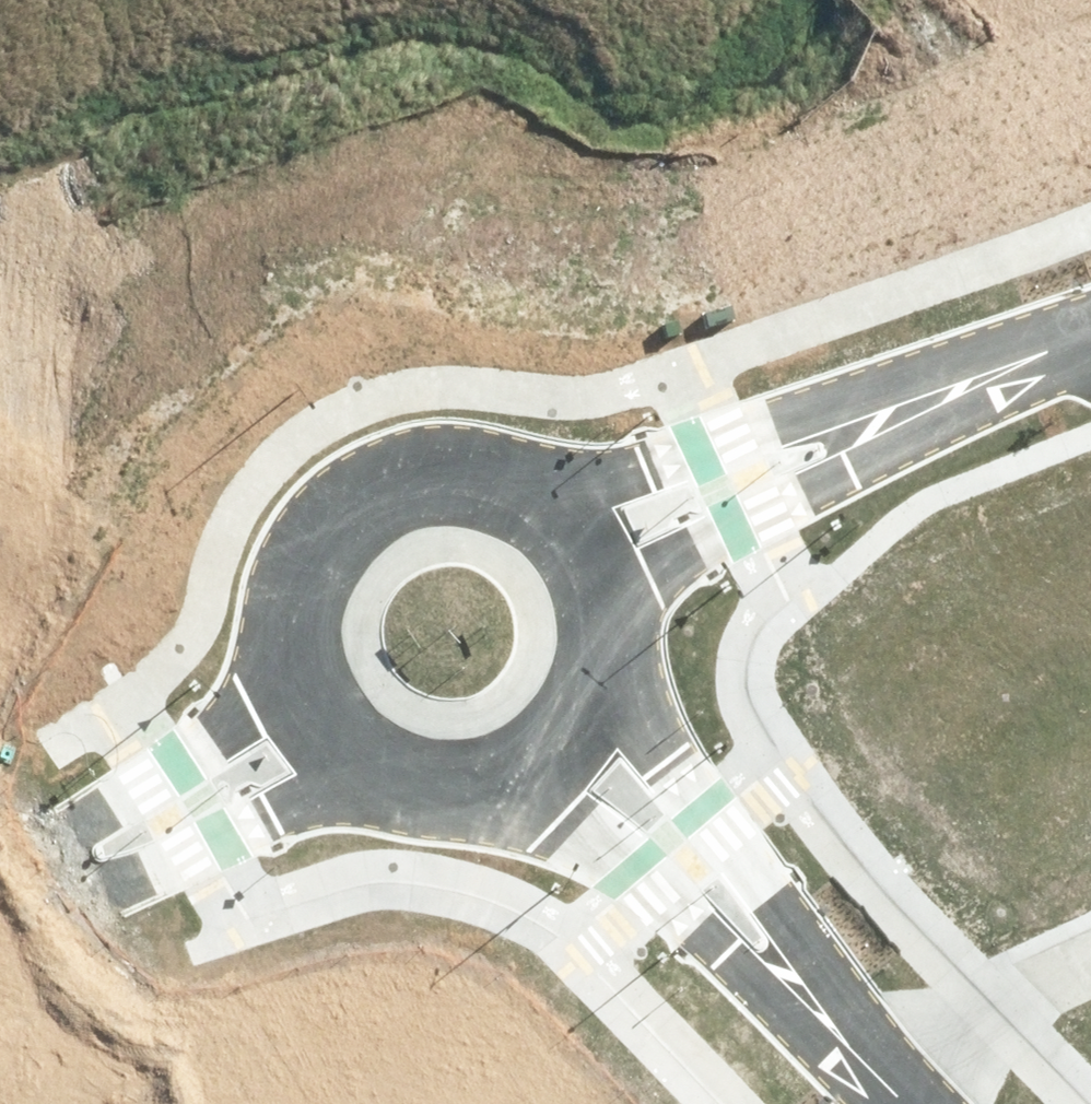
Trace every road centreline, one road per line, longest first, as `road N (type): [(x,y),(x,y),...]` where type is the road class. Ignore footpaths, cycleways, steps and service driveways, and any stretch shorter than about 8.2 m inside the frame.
road 1 (unknown): [(346,511),(0,120)]
road 2 (residential): [(528,488),(601,486),(822,404),(981,372)]
road 3 (residential): [(981,372),(850,471),(650,566),(620,615)]
road 4 (tertiary): [(619,669),(663,757),(785,913),(824,1011)]
road 5 (tertiary): [(288,681),(284,624),(297,571),(327,526),(370,492),(421,474),(476,472),(528,488)]
road 6 (tertiary): [(824,1011),(738,958),(630,866),(514,797)]
road 7 (residential): [(350,774),(115,884),(13,908)]
road 8 (residential): [(13,908),(86,821),(288,681)]
road 9 (residential): [(872,1068),(1090,951)]
road 10 (tertiary): [(514,797),(458,808),(401,801),(350,774)]
road 11 (tertiary): [(619,669),(600,723),(563,767),(514,797)]
road 12 (tertiary): [(528,488),(572,520),(604,563),(620,615)]
road 13 (residential): [(981,372),(1090,325)]

